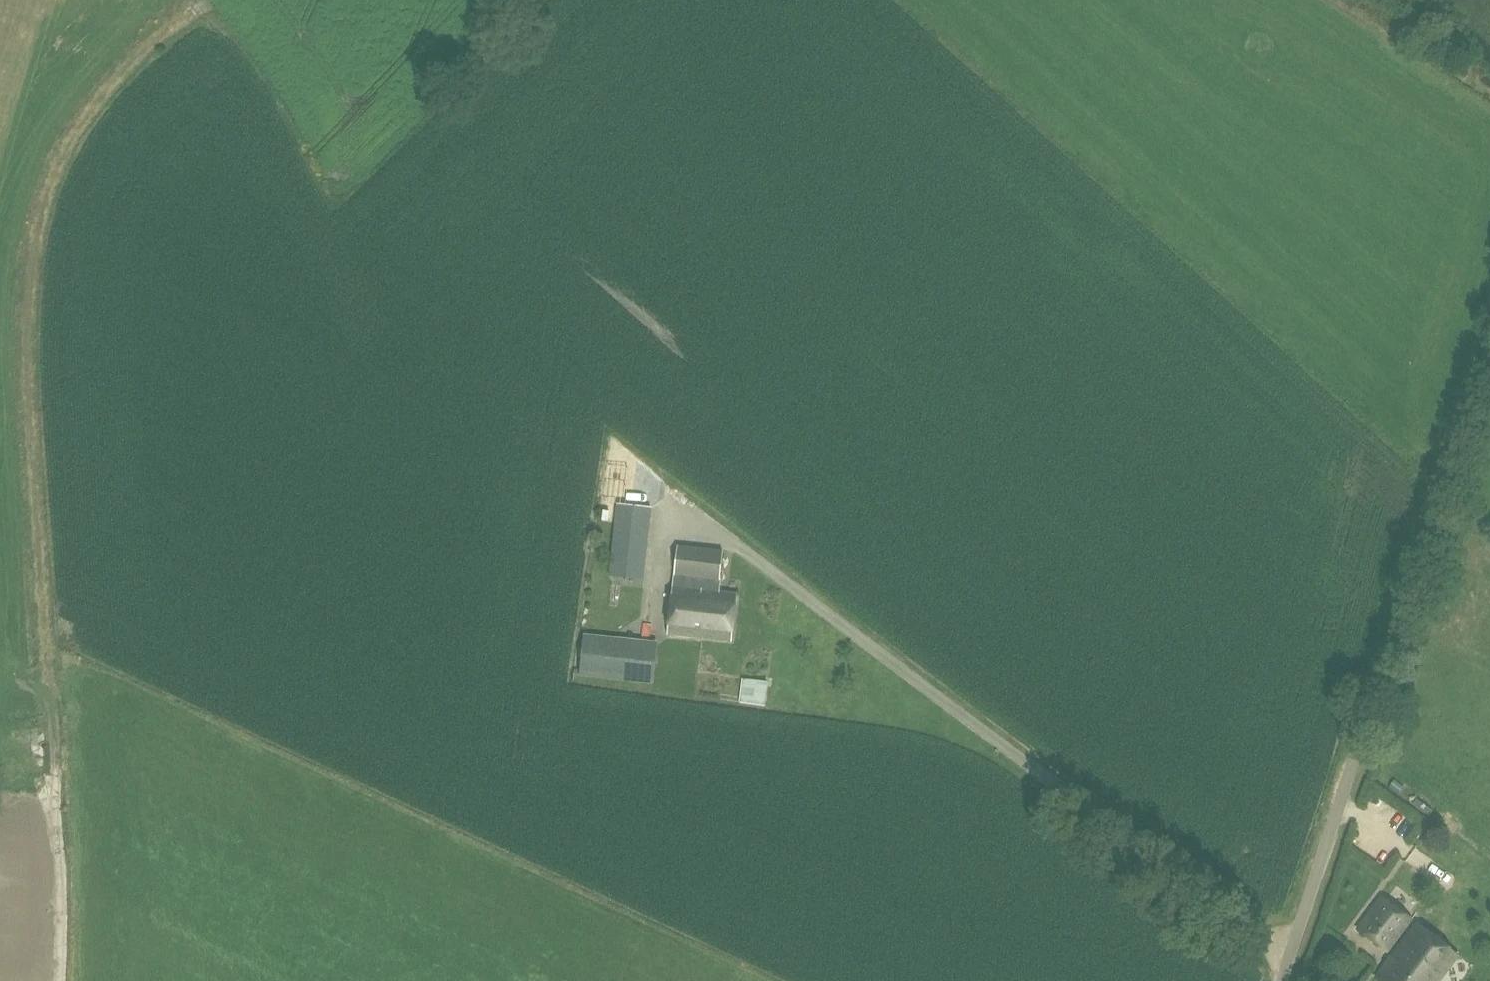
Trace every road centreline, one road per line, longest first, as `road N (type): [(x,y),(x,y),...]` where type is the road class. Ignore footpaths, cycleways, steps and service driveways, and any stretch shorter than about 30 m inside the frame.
road 1 (unclassified): [(1276,980),(1489,349)]

